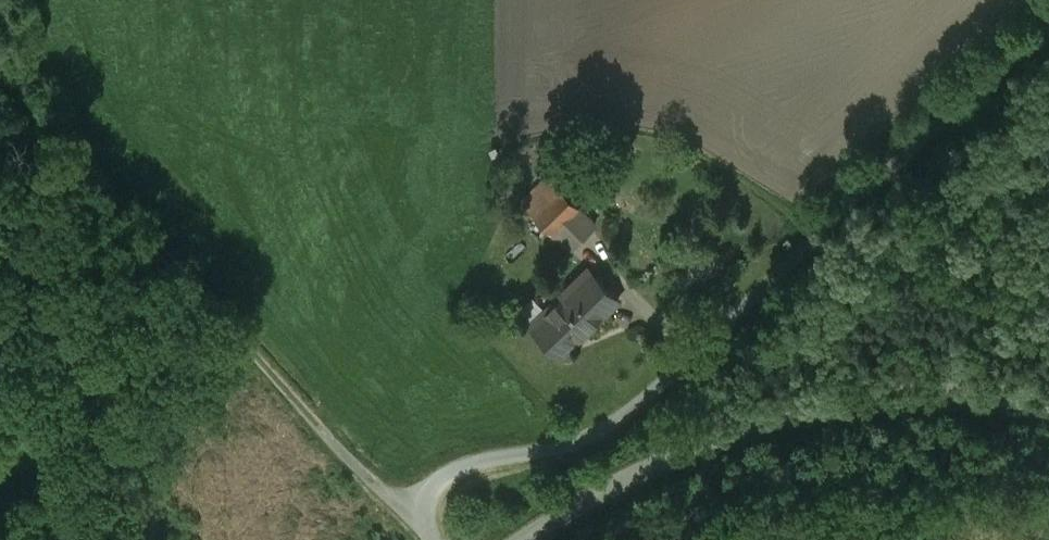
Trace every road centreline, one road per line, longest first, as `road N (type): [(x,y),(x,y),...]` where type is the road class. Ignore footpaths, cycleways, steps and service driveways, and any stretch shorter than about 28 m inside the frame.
road 1 (unclassified): [(1048,21),(617,413),(552,441),(492,446),(448,463),(413,499),(445,539)]
road 2 (track): [(413,499),(329,420),(0,54)]
road 3 (unclassified): [(520,539),(614,479),(715,431),(800,403),(911,386),(1048,393)]

